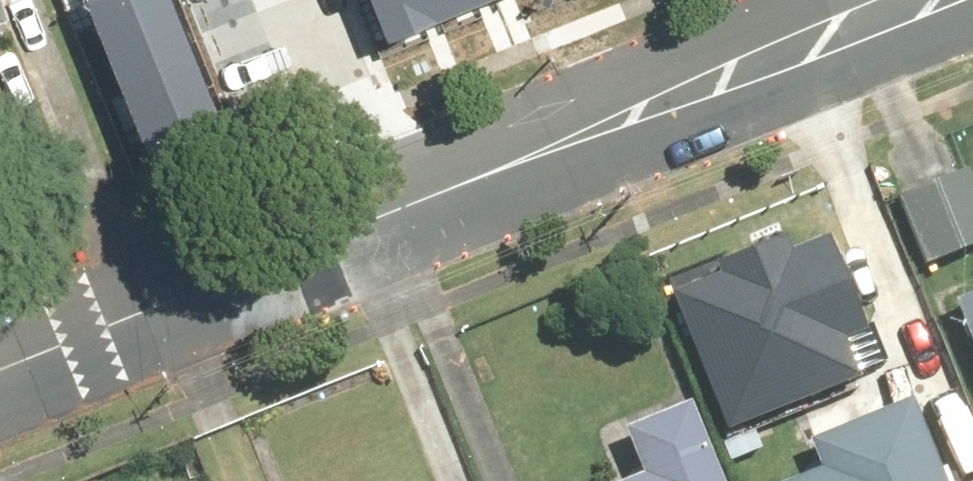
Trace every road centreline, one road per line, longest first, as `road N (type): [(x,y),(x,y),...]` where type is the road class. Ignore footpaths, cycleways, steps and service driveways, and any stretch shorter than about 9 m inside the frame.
road 1 (residential): [(0,351),(852,0)]

